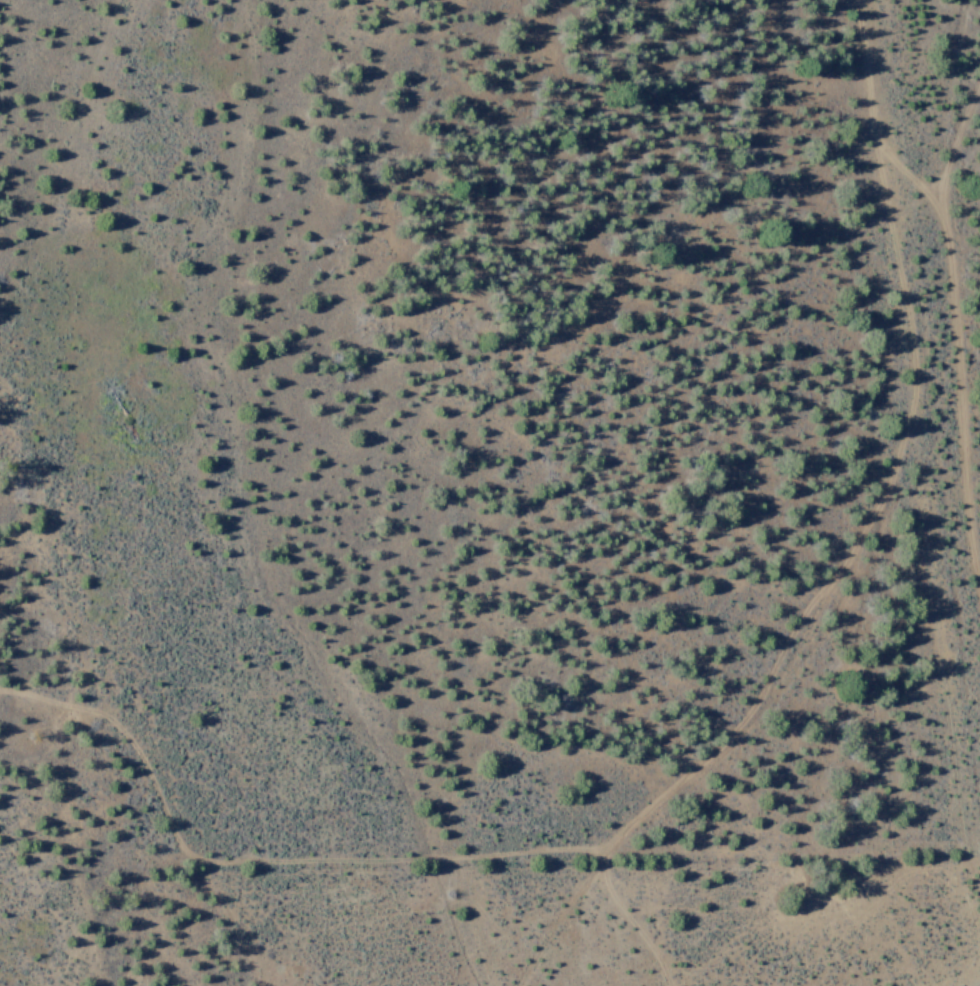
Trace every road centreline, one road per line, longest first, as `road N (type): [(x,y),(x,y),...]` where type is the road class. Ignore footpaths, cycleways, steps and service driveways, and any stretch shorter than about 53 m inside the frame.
road 1 (track): [(676,985),(593,870),(602,838),(719,740),(767,688),(803,599),(874,505),(899,452),(915,385),(856,0)]
road 2 (track): [(871,117),(946,231)]

